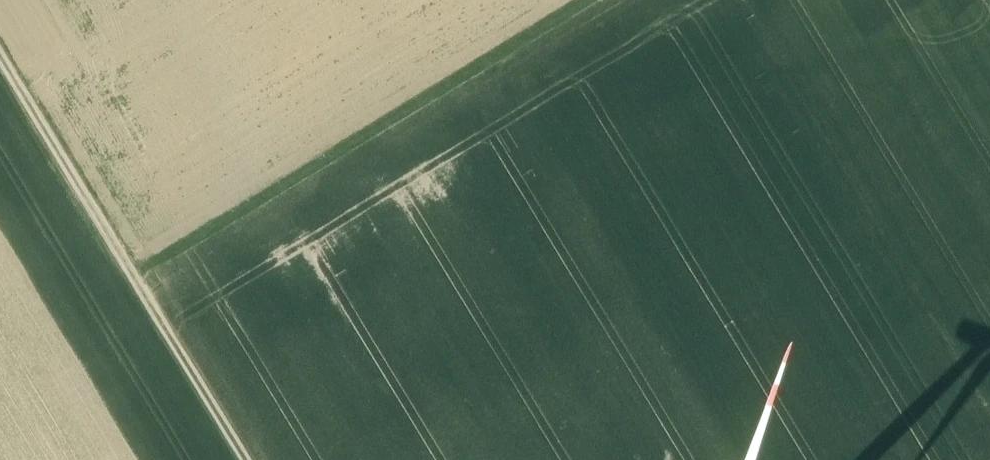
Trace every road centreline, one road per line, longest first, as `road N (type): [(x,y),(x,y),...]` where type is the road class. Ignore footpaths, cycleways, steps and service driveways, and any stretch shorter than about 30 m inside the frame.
road 1 (track): [(132,277),(589,0)]
road 2 (track): [(0,58),(244,459)]

